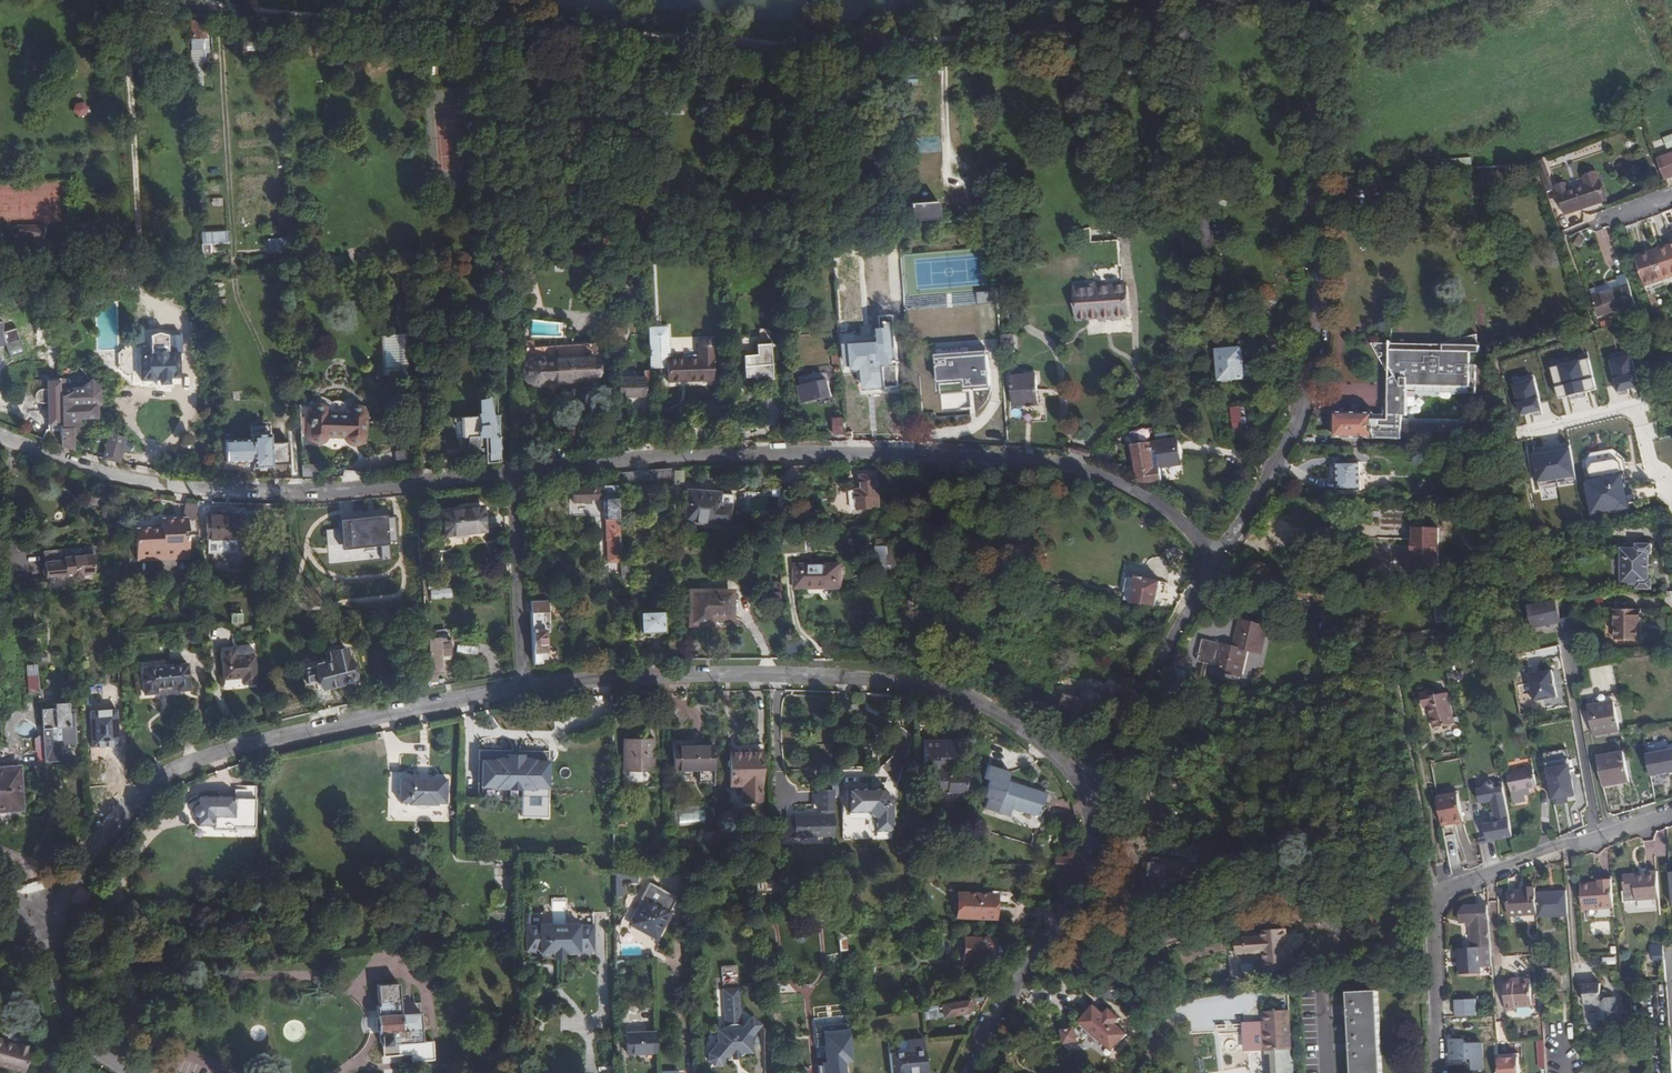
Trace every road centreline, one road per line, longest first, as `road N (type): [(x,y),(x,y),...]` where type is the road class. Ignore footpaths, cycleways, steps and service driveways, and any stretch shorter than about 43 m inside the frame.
road 1 (residential): [(1218,560),(1133,494),(1069,468),(1022,461),(733,454),(511,474)]
road 2 (residential): [(1095,802),(1060,759),(1015,727),(913,685),(721,676),(523,687)]
road 3 (residential): [(1218,560),(1305,401),(1317,321),(1317,0)]
road 4 (residential): [(523,687),(312,727),(180,766),(151,781),(108,825),(44,921)]
road 5 (residential): [(511,474),(282,494),(178,490),(0,439)]
road 6 (residential): [(966,1072),(1077,884),(1095,802)]
road 7 (residential): [(1095,802),(1218,560)]
road 8 (residential): [(1671,814),(1527,855),(1437,897)]
road 9 (residential): [(523,687),(511,474)]
road 10 (residential): [(44,921),(64,1029),(131,1072)]

